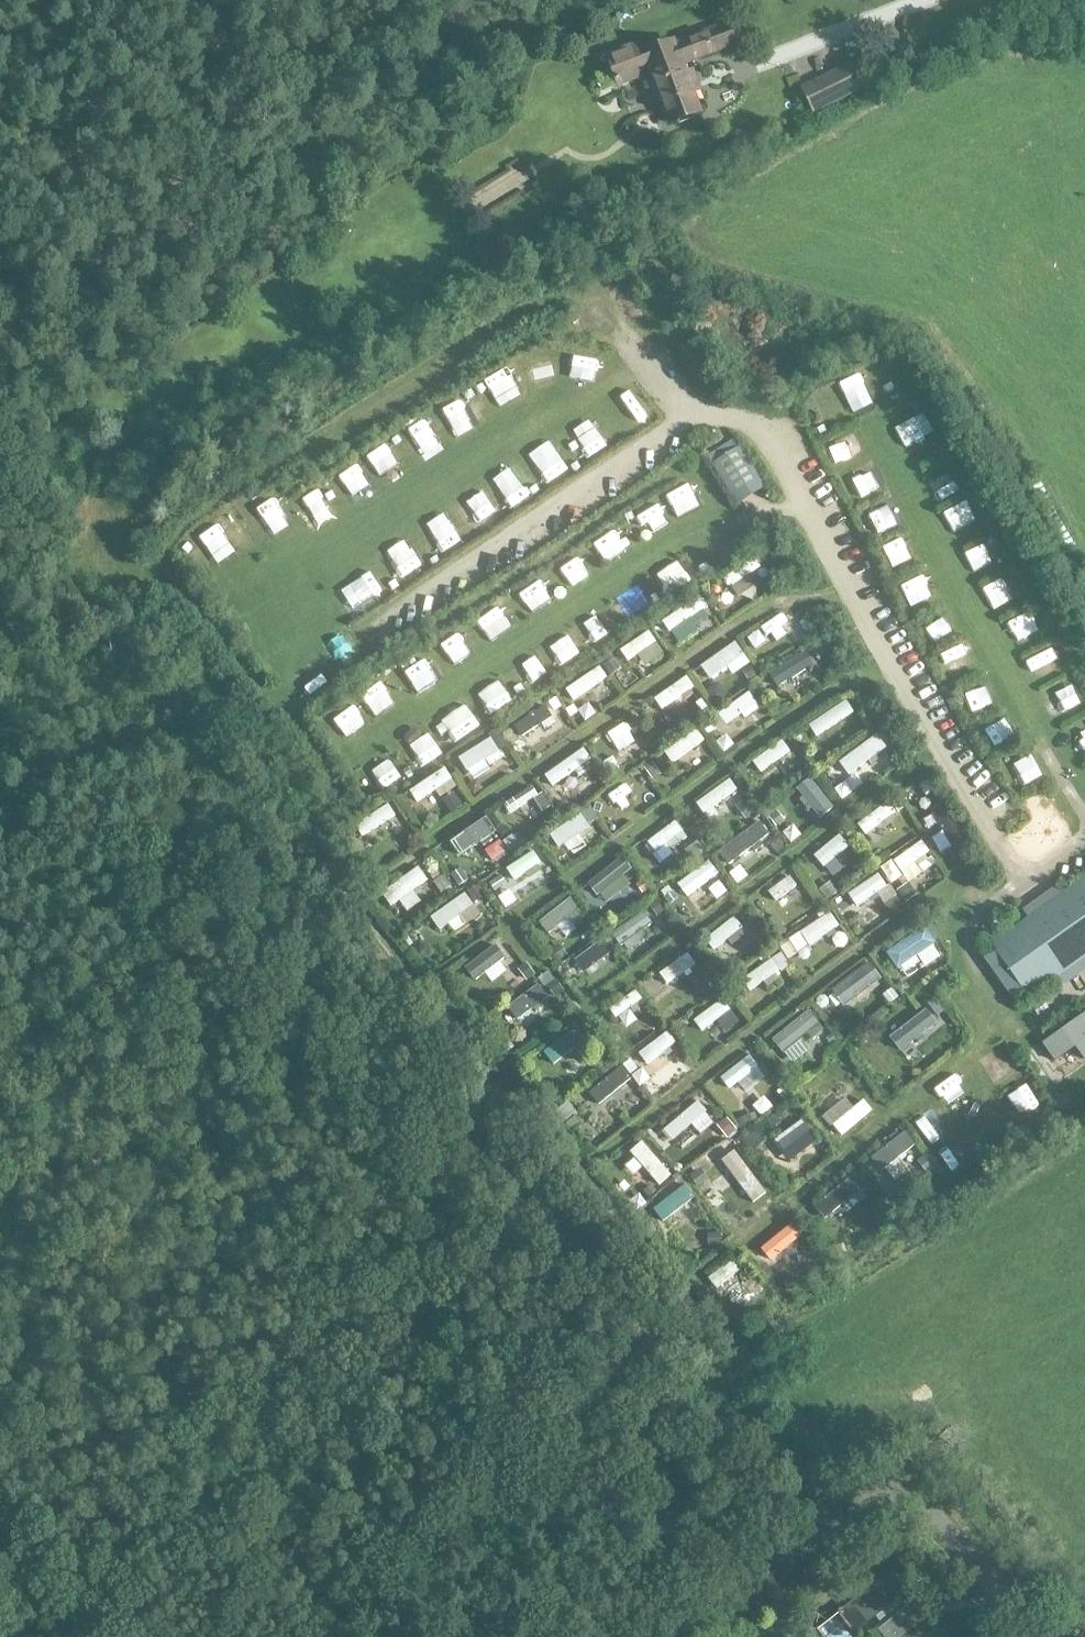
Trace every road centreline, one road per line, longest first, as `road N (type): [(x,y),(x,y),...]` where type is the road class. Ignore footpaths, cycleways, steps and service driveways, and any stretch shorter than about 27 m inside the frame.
road 1 (track): [(803,506),(681,537),(362,756)]
road 2 (track): [(974,910),(957,921),(955,936),(992,1009),(993,1038),(716,1267)]
road 3 (track): [(438,843),(778,603),(853,597)]
road 4 (track): [(889,660),(506,924)]
road 5 (track): [(974,910),(926,903),(615,1147)]
road 6 (track): [(941,750),(586,1012)]
road 7 (unclassified): [(1044,1636),(917,1502),(900,1497),(864,1510),(750,1601)]
road 8 (track): [(305,841),(335,805),(324,767),(288,719),(285,694),(383,627)]

